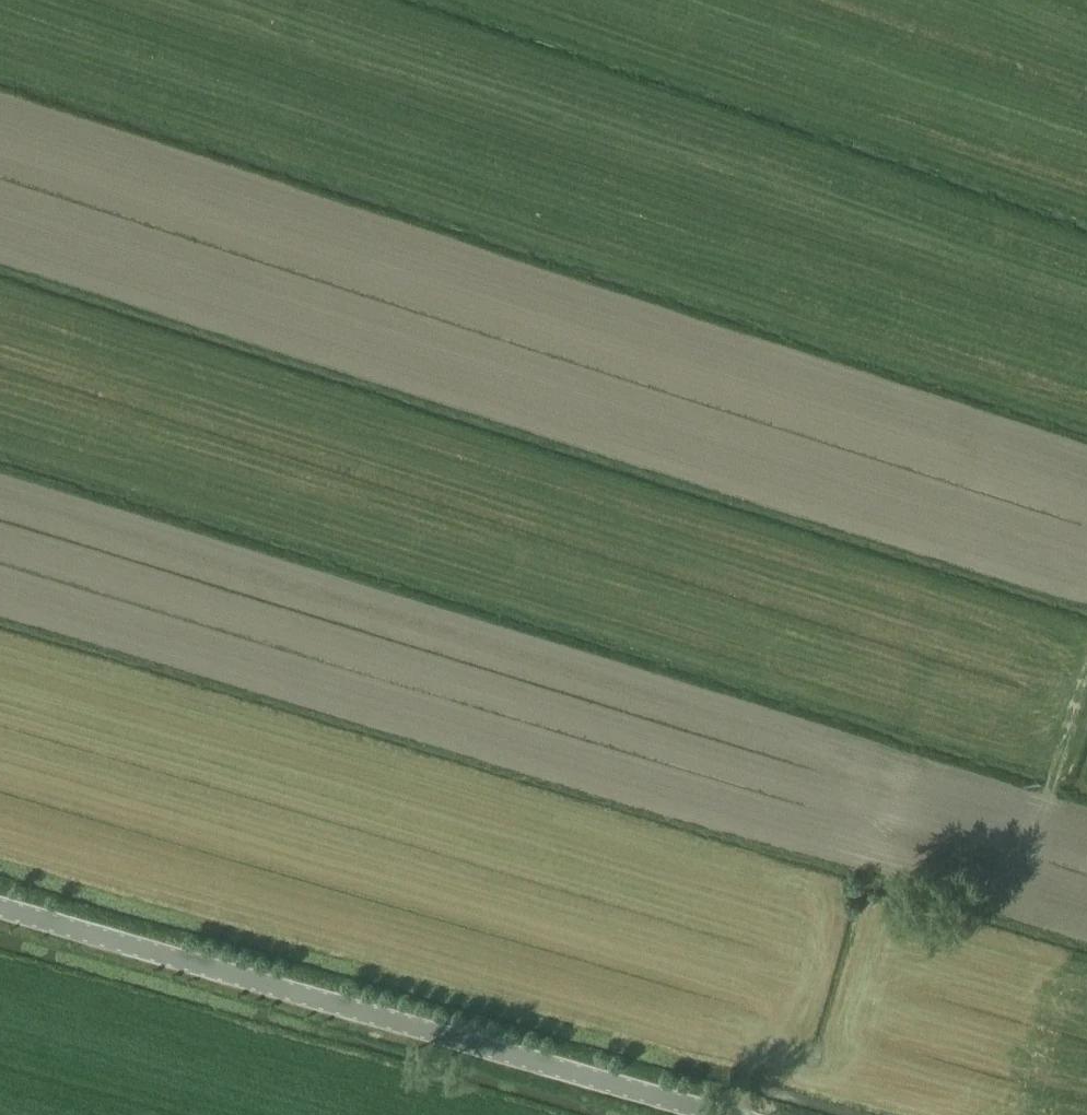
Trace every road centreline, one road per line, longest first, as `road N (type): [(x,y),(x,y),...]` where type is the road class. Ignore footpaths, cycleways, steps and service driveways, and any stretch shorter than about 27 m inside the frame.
road 1 (unclassified): [(721,1114),(0,907)]

